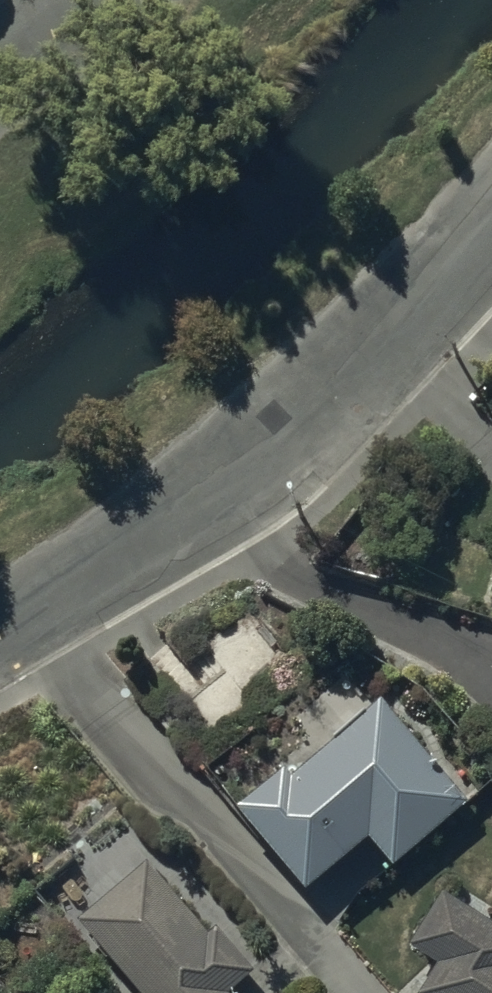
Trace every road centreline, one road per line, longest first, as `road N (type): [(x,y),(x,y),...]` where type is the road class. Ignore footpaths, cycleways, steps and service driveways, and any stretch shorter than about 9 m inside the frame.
road 1 (residential): [(29,616),(279,438),(404,324),(491,225)]
road 2 (residential): [(29,616),(162,780),(354,992)]

